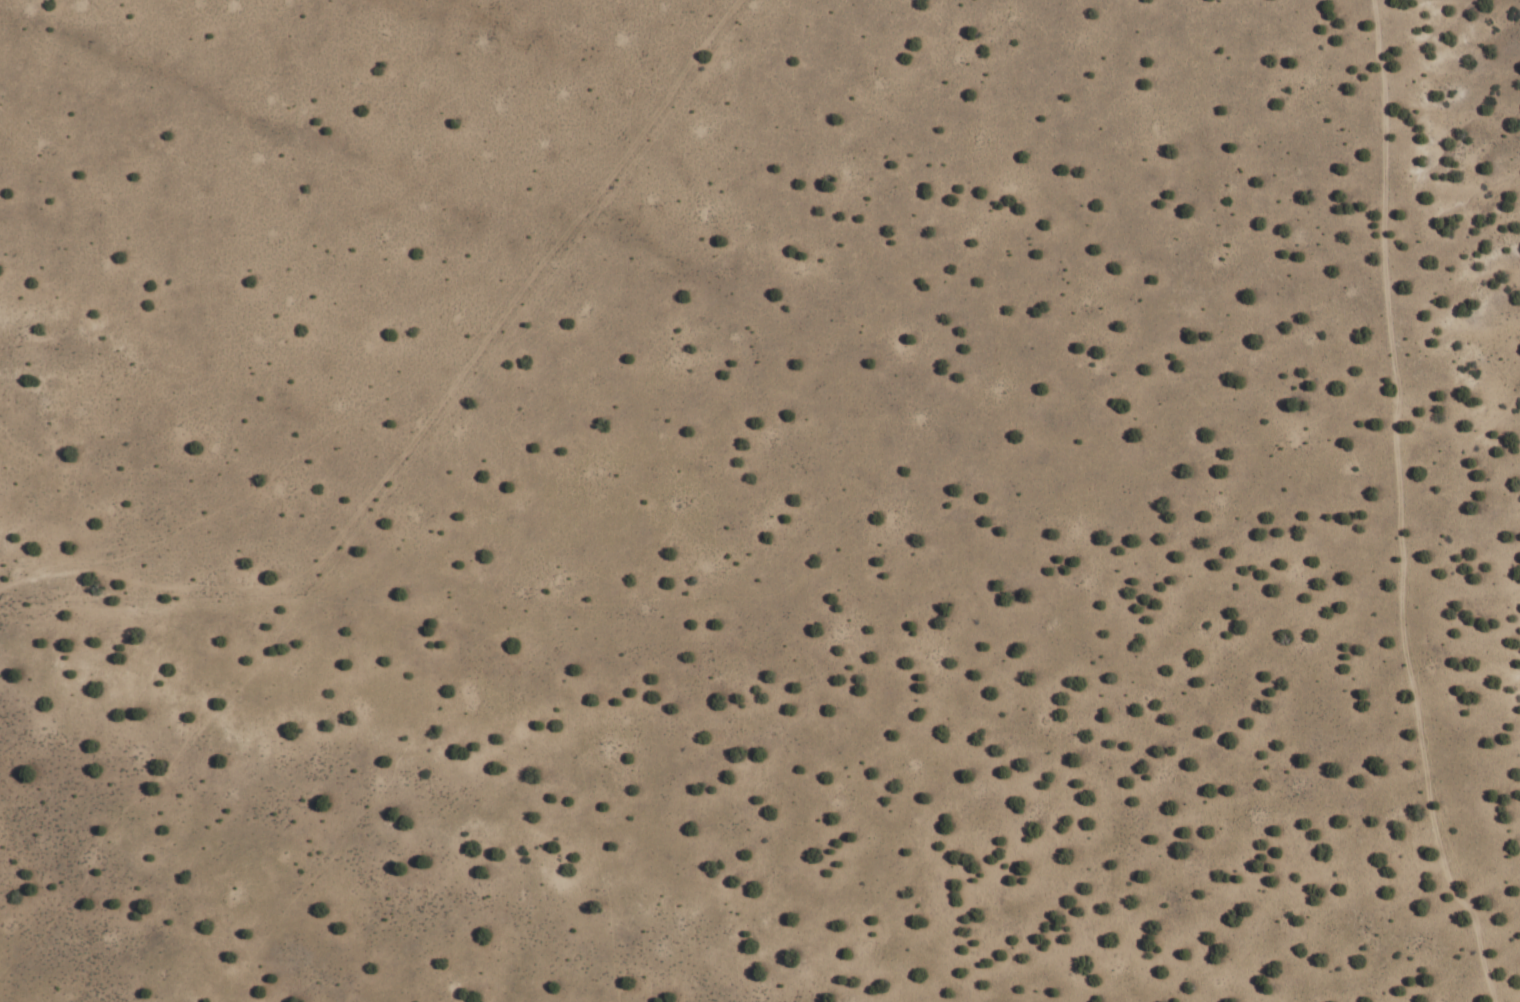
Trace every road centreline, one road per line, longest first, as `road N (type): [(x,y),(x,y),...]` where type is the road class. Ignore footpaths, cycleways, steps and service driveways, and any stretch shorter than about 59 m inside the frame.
road 1 (residential): [(1334,0),(1386,766),(1432,874),(1432,931),(1448,941),(1473,1001)]

